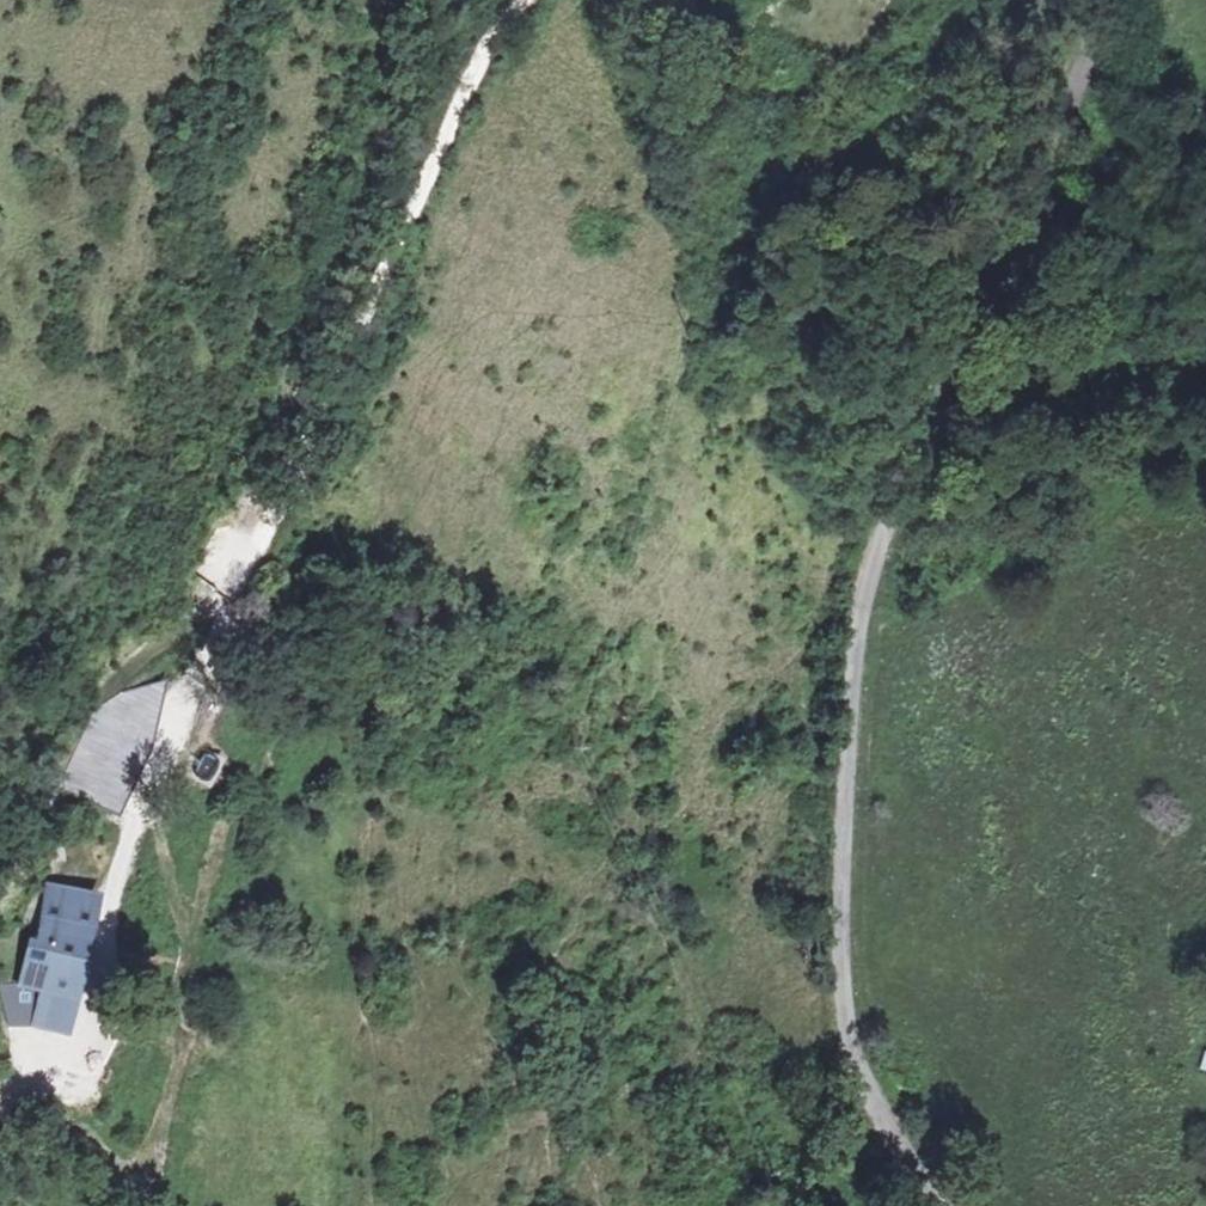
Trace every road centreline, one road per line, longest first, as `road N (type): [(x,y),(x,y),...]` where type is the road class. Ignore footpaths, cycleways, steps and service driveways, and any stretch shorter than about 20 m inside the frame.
road 1 (tertiary): [(1099,0),(1092,47),(1067,113),(979,265),(943,346),(877,563),(859,666),(841,919),(847,1030),(853,1068),(886,1136),(939,1205)]
road 2 (track): [(211,598),(400,237),(474,70),(526,0)]

